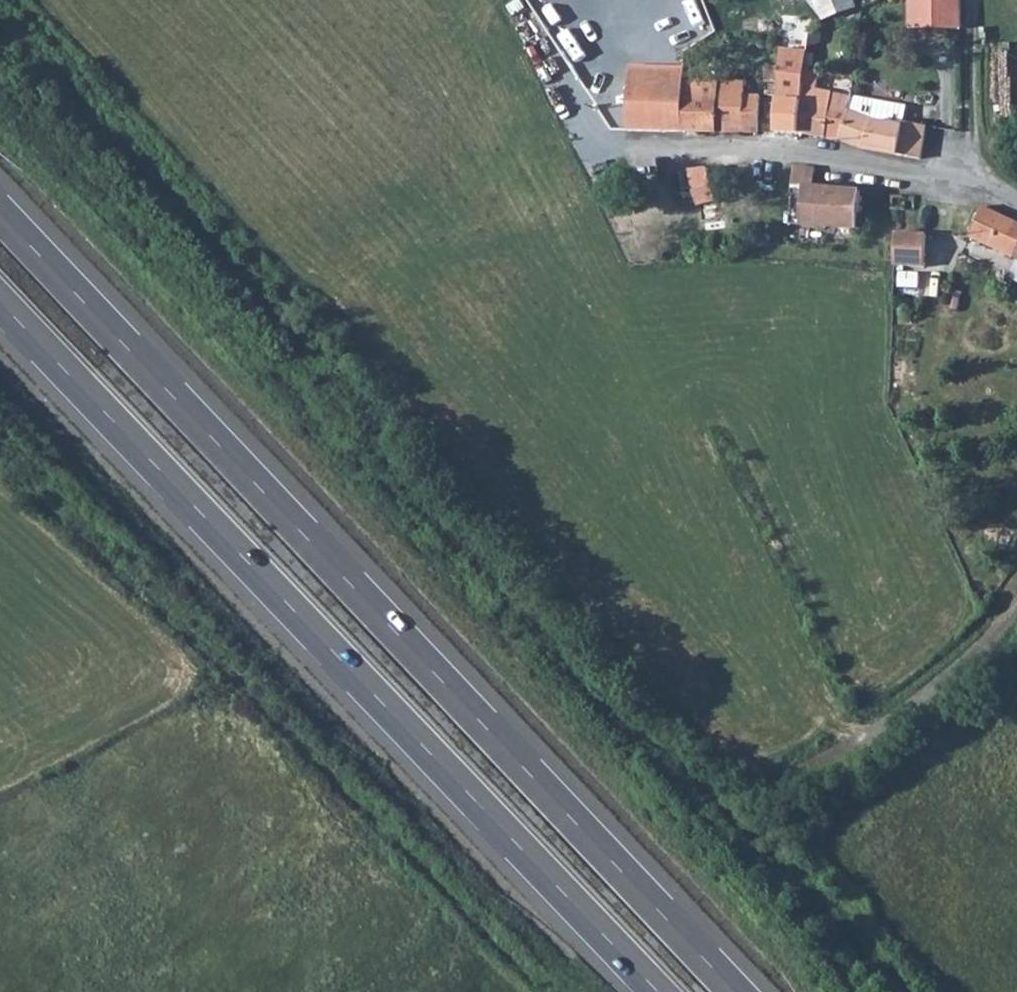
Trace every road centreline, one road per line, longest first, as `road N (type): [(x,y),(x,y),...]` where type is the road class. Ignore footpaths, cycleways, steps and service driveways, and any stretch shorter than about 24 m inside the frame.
road 1 (motorway): [(736,991),(0,213)]
road 2 (motorway): [(0,301),(659,991)]
road 3 (residential): [(1016,204),(995,191),(794,154),(642,158)]
road 4 (unclassified): [(796,772),(923,705),(1016,613)]

